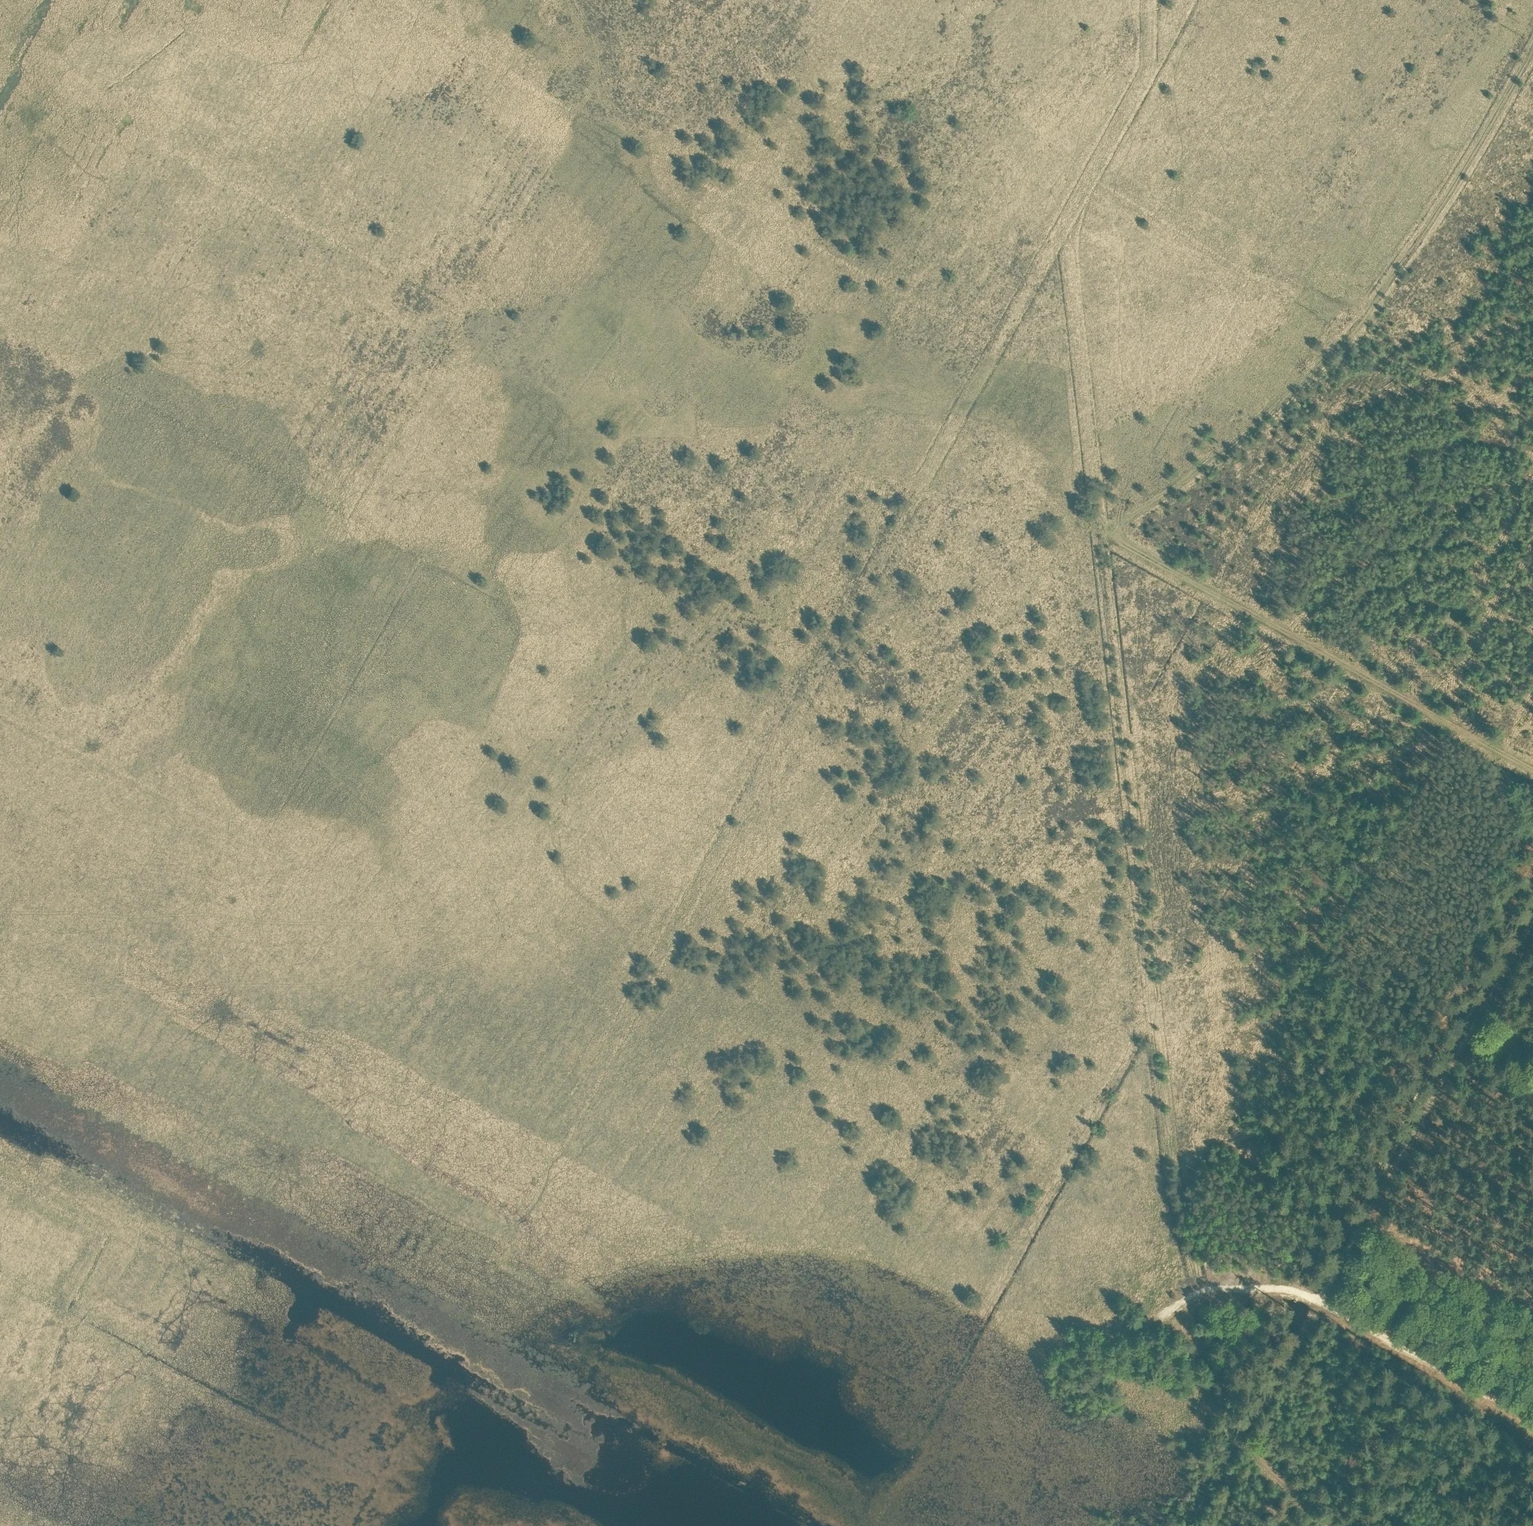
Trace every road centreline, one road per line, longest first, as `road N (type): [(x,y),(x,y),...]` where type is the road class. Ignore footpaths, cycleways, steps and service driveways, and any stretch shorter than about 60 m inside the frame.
road 1 (track): [(1321,1298),(1532,919)]
road 2 (track): [(1532,1416),(1308,1294),(1203,1291),(1142,1328)]

